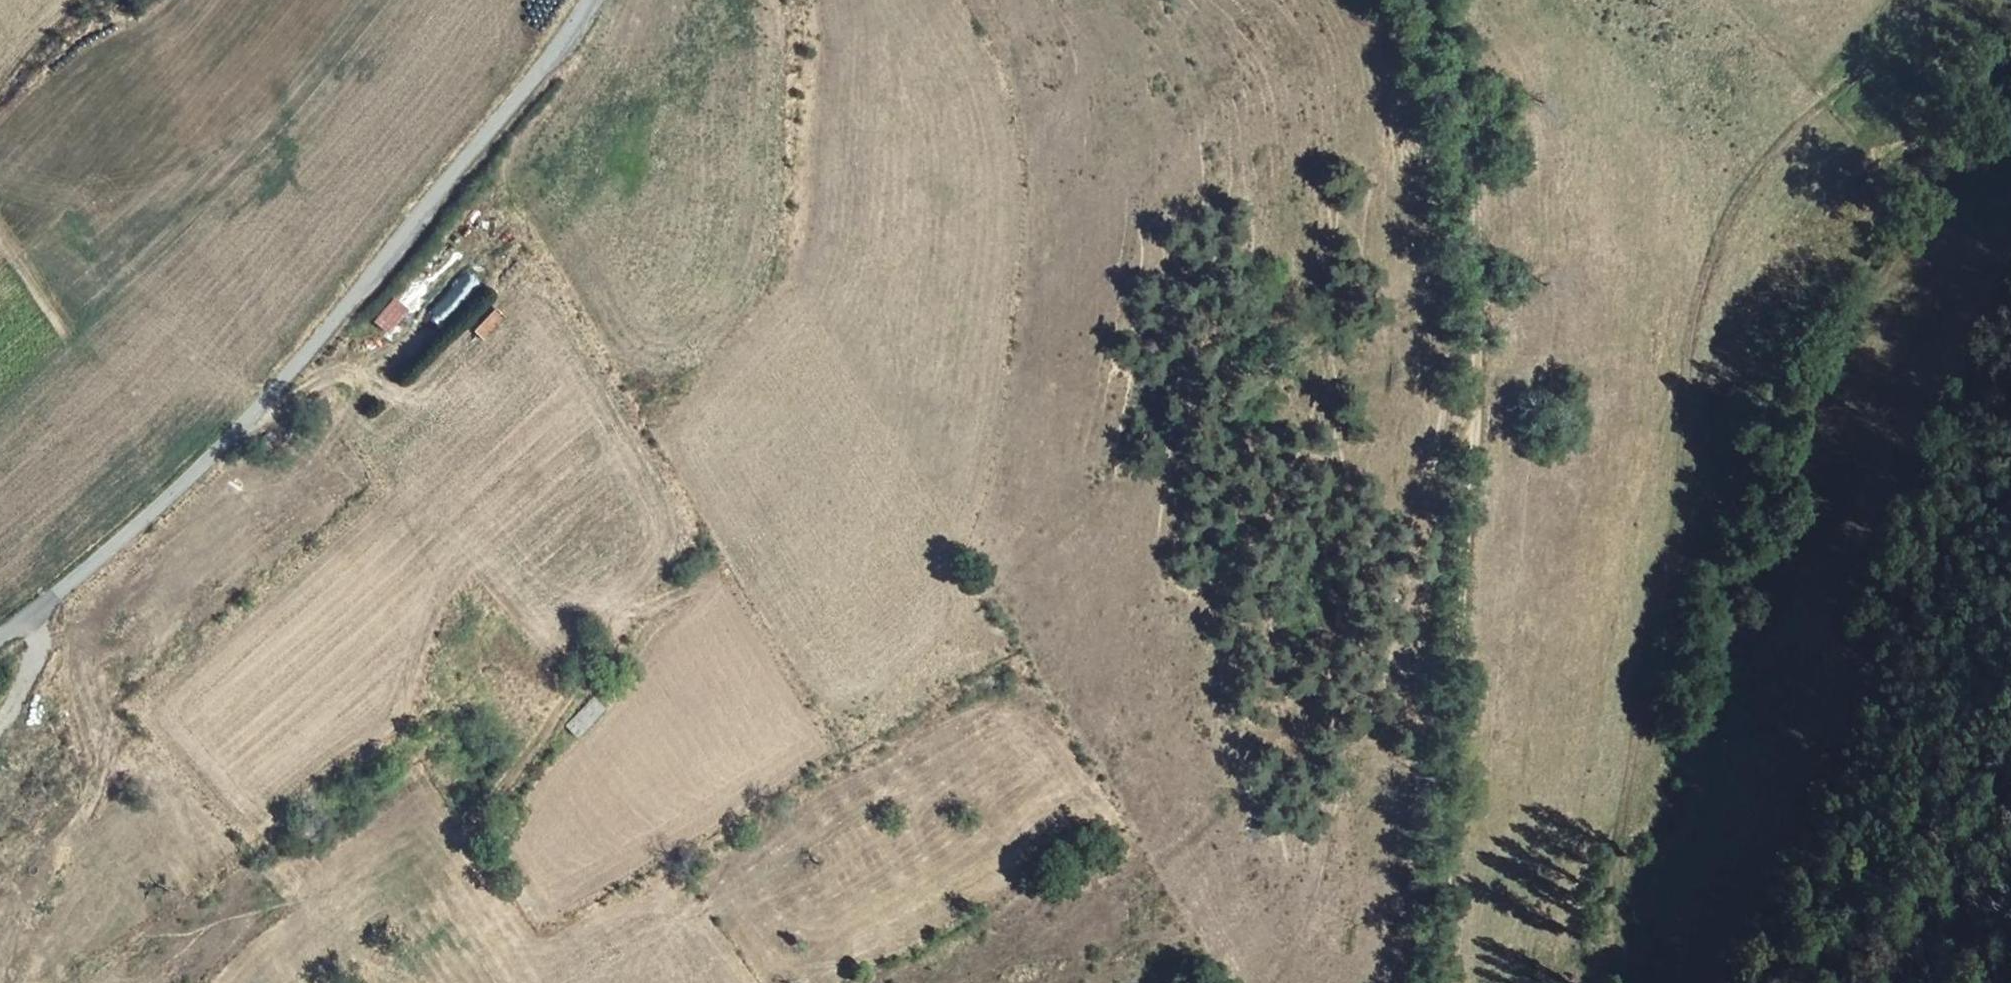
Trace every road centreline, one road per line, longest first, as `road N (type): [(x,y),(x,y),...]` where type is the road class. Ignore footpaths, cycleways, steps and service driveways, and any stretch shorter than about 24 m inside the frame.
road 1 (track): [(1440,982),(1475,412),(1466,137),(1440,0)]
road 2 (unclassified): [(0,642),(255,415),(350,310),(592,0)]

